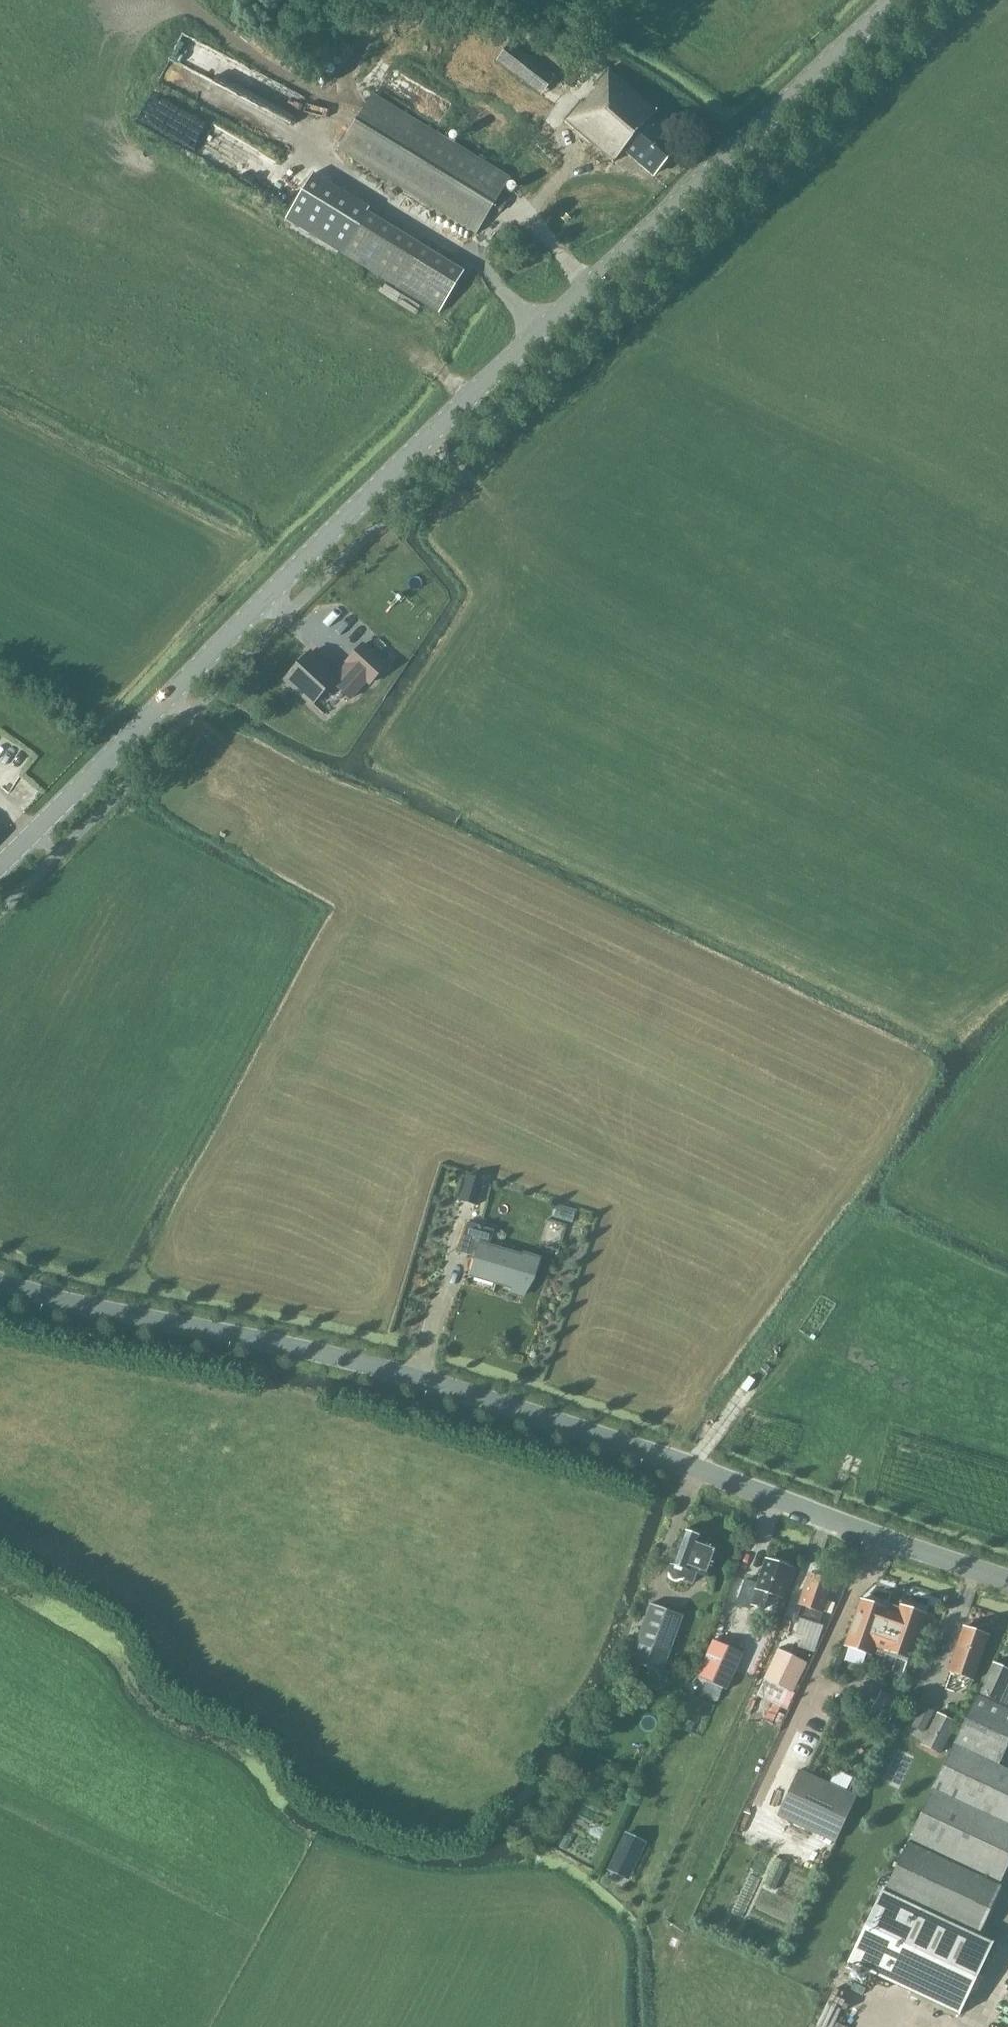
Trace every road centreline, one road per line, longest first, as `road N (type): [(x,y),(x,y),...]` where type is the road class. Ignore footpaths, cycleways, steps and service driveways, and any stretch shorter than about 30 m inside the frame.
road 1 (tertiary): [(0,861),(394,474),(898,0)]
road 2 (unclassified): [(1007,1583),(691,1466),(361,1365),(0,1282)]

